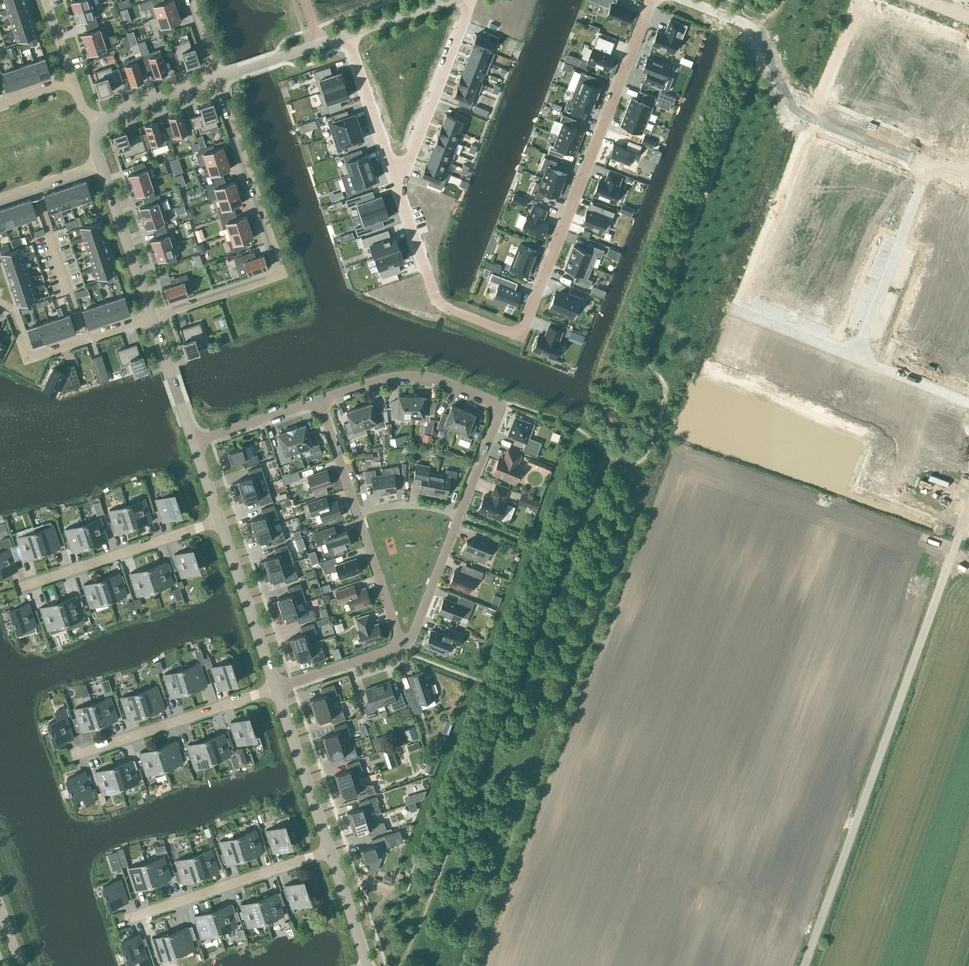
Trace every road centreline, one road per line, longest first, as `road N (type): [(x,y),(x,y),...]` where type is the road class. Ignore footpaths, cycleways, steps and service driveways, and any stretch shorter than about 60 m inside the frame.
road 1 (track): [(398,965),(594,471),(606,458),(643,461),(648,450),(665,399),(645,343),(764,45)]
road 2 (residential): [(393,170),(439,301),(507,331),(522,328),(652,0)]
road 3 (unclassified): [(805,965),(968,506)]
road 4 (residential): [(217,79),(281,274),(152,318)]
road 5 (residential): [(318,401),(410,376),(497,403),(499,417),(459,516)]
road 6 (unclassified): [(928,165),(800,113),(753,30)]
road 7 (residential): [(220,521),(17,588)]
road 8 (residential): [(275,688),(73,756)]
road 9 (residential): [(329,851),(128,919)]
road 10 (residential): [(928,165),(855,357)]
road 11 (residential): [(152,318),(27,359),(10,309),(0,304)]
road 12 (residential): [(393,170),(408,164),(466,14),(464,0)]
road 13 (residential): [(275,688),(220,521)]
road 14 (residential): [(329,851),(275,688)]
road 15 (residential): [(152,318),(101,164)]
road 16 (residential): [(459,516),(414,633),(400,646)]
road 17 (residential): [(347,35),(393,170)]
road 18 (residential): [(400,646),(357,515)]
road 19 (residential): [(400,646),(275,688)]
road 20 (residential): [(193,443),(318,401)]
road 21 (residential): [(193,443),(152,318)]
road 22 (residential): [(855,357),(734,310)]
road 23 (residential): [(100,123),(217,79)]
road 24 (residential): [(968,402),(855,357)]
road 25 (residential): [(357,515),(318,401)]
road 26 (residential): [(368,965),(329,851)]

